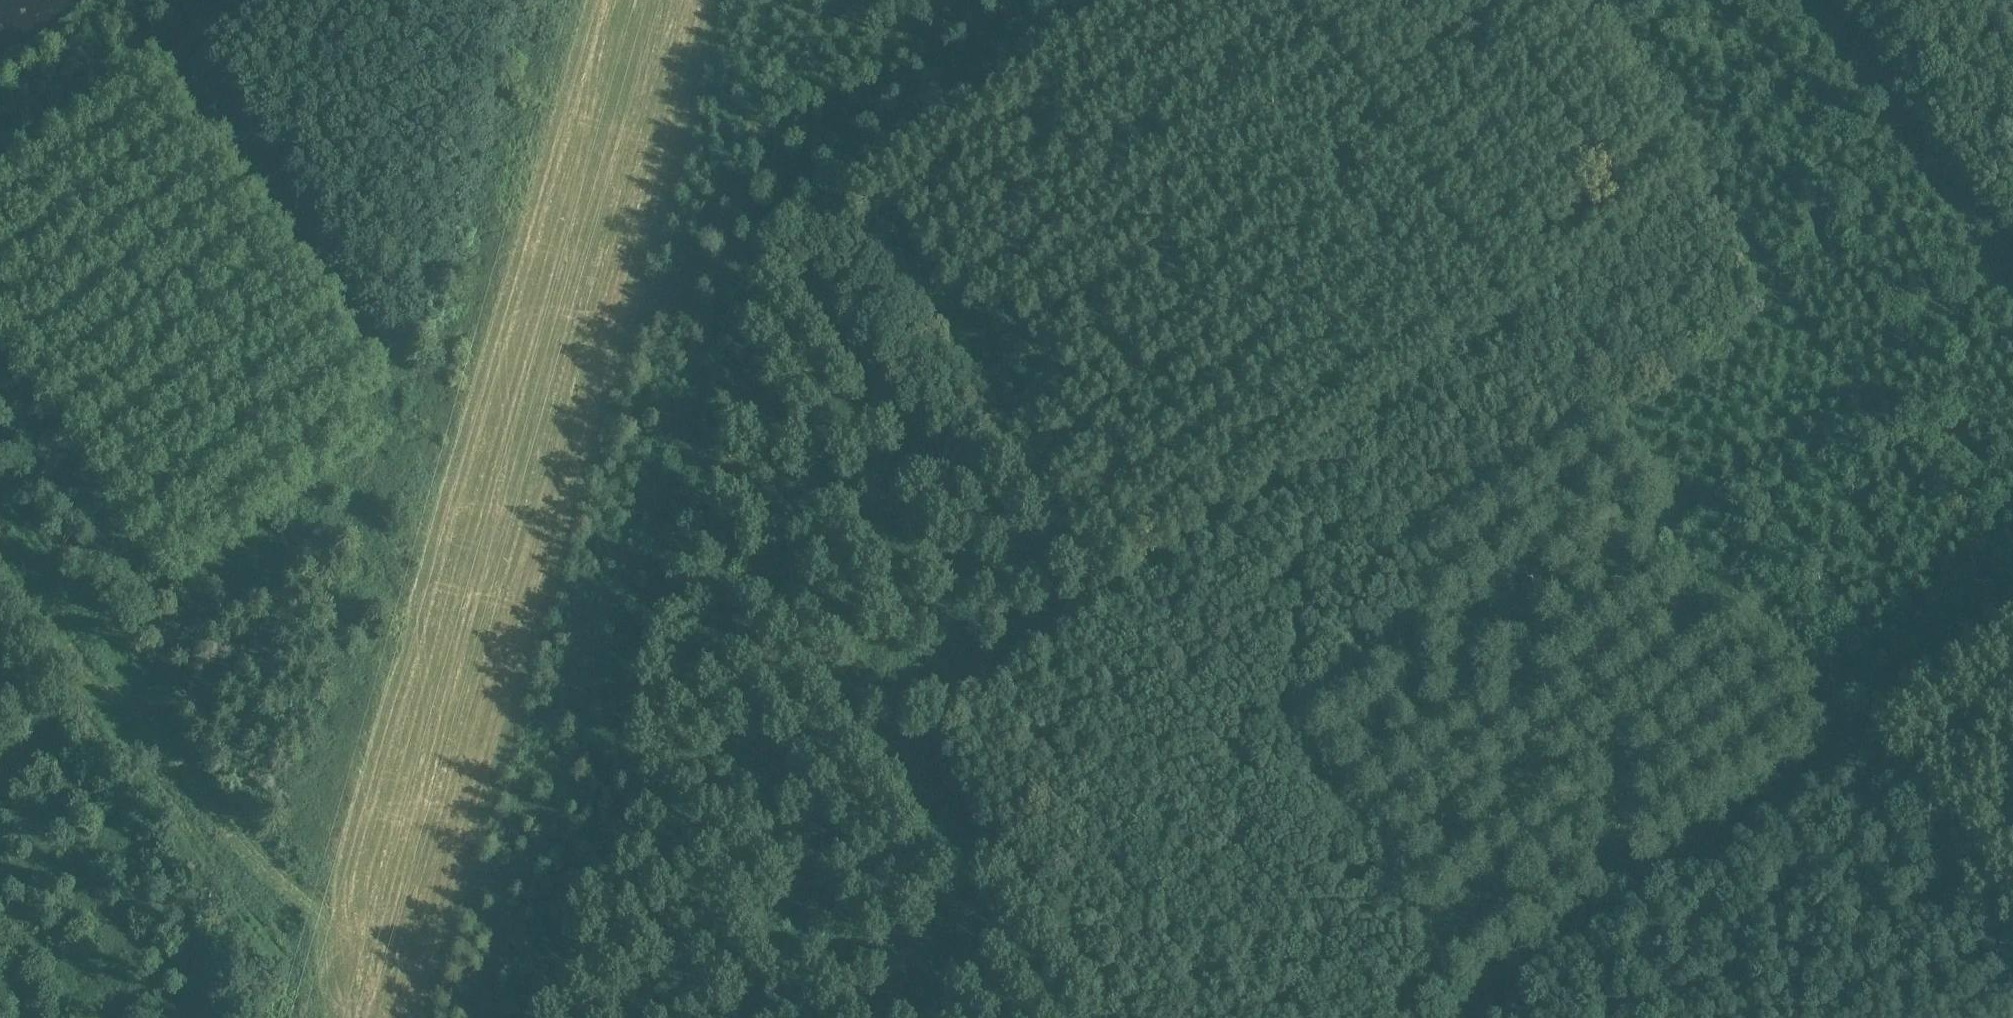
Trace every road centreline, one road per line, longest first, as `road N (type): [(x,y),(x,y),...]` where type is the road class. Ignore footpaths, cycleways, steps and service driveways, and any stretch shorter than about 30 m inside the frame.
road 1 (track): [(150,0),(308,246),(458,433),(420,599),(348,817),(299,1017)]
road 2 (track): [(2012,640),(1482,1017)]
road 3 (track): [(353,1017),(333,922),(282,883),(133,688),(97,689),(0,553)]
road 4 (track): [(2012,282),(1819,0)]

